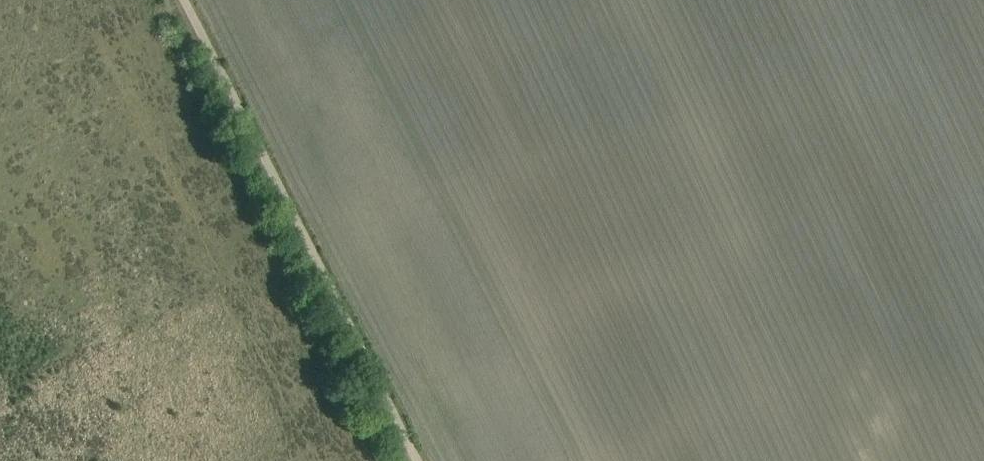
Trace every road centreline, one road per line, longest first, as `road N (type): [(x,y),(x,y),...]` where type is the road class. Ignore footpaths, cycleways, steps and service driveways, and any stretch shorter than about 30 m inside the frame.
road 1 (track): [(185,0),(420,460)]

